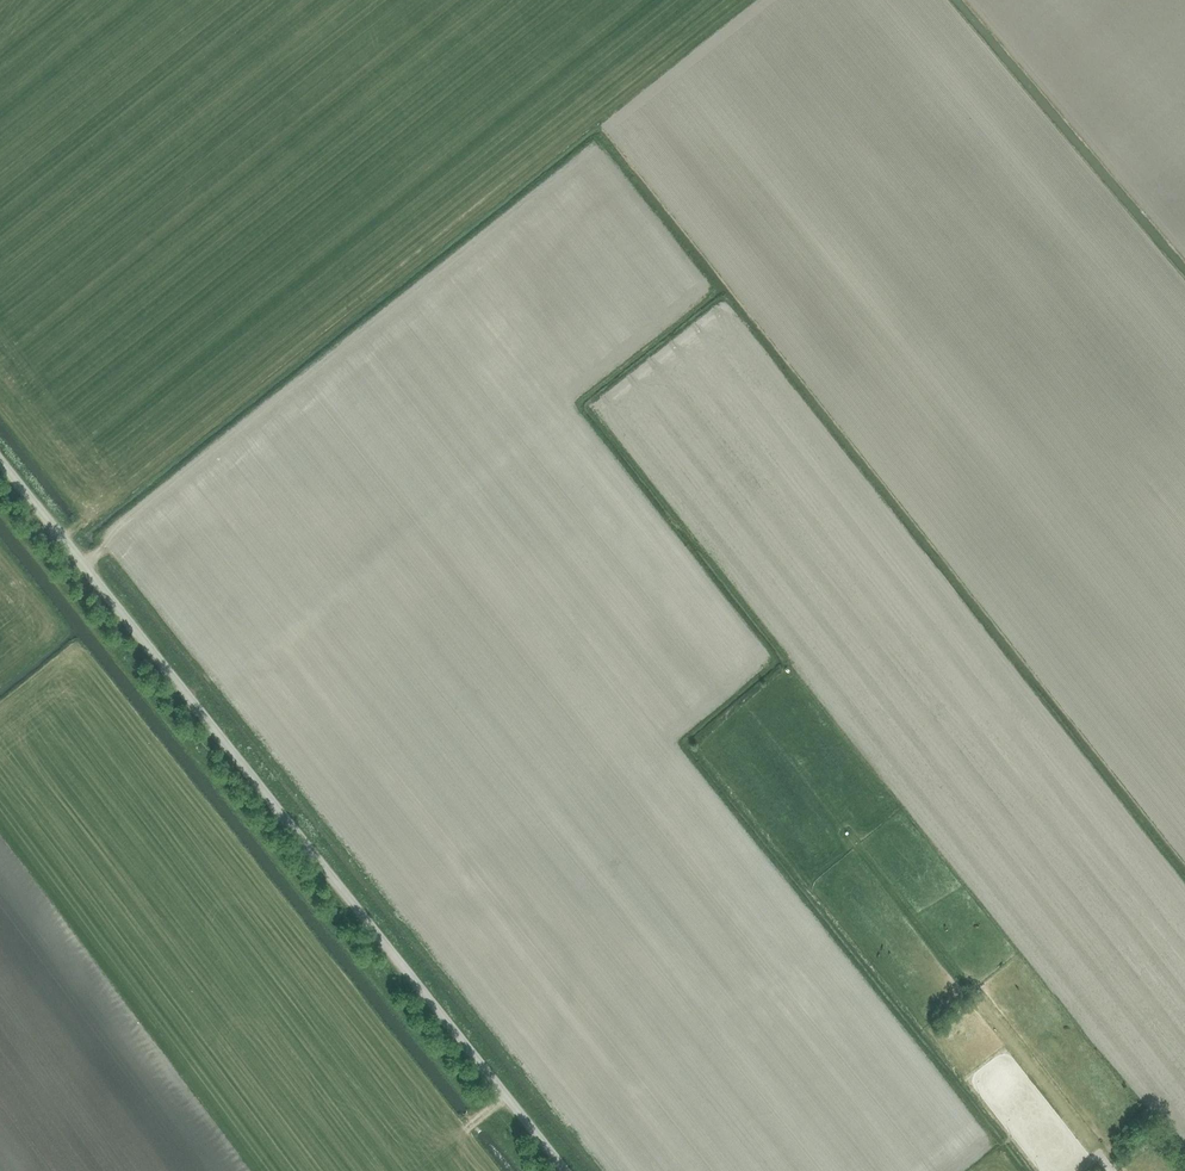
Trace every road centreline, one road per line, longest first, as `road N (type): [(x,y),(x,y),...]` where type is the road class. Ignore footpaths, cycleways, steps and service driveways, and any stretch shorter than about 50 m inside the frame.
road 1 (unclassified): [(565,1170),(0,458)]

